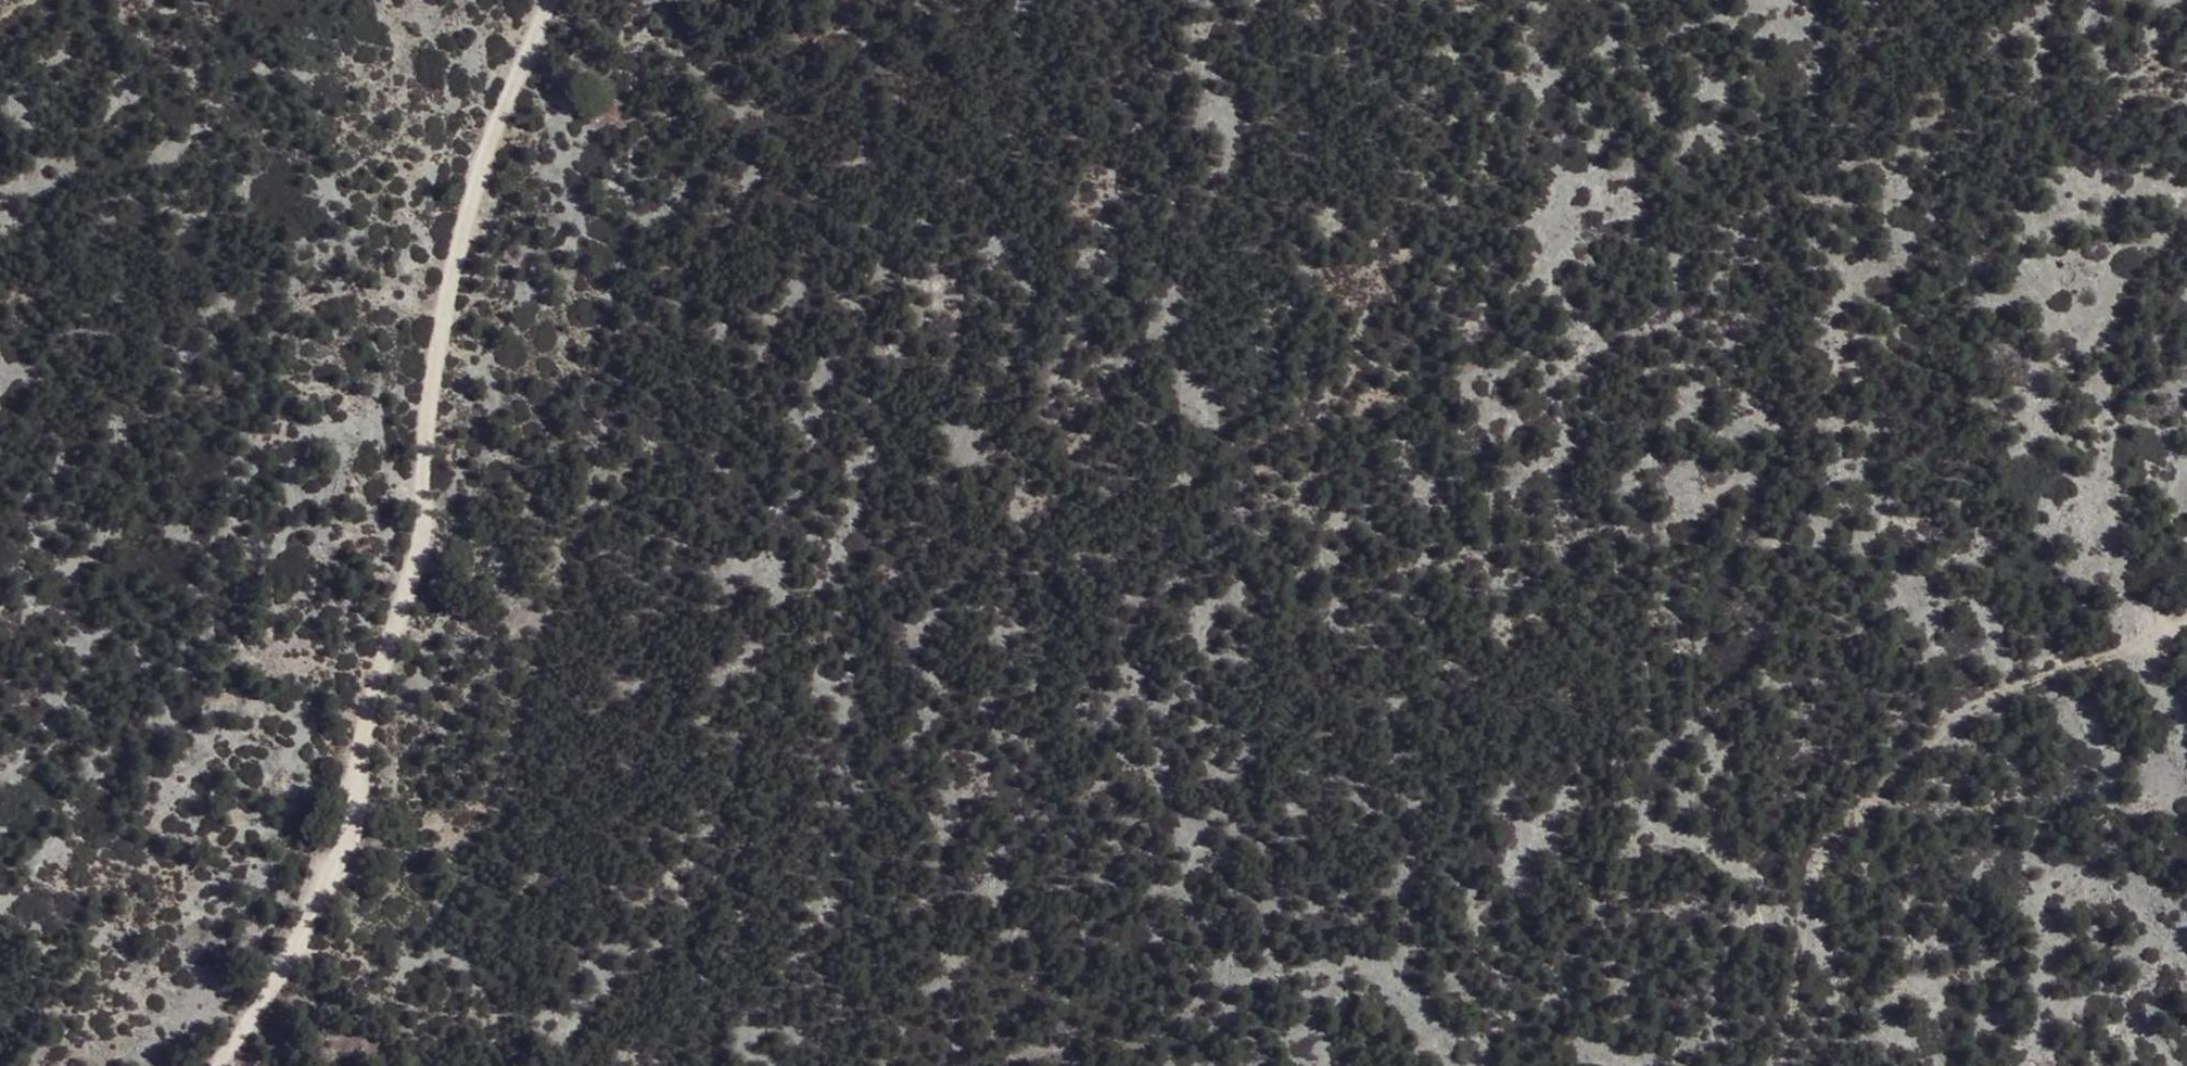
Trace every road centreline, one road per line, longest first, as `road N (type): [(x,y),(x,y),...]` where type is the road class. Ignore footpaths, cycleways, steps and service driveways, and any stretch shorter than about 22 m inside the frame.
road 1 (track): [(562,0),(481,210),(424,578),(350,864),(246,1065)]
road 2 (track): [(2186,618),(2021,684),(1943,727),(1819,850),(1802,920),(1787,1065)]

